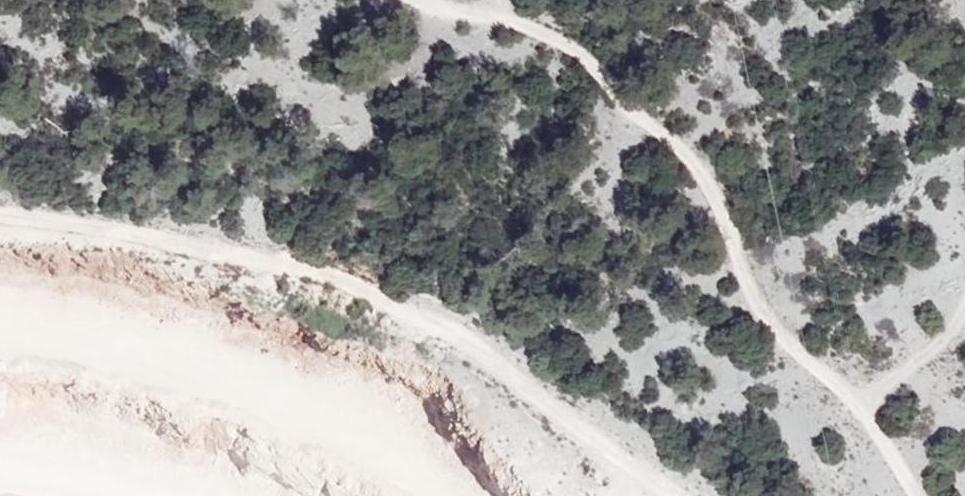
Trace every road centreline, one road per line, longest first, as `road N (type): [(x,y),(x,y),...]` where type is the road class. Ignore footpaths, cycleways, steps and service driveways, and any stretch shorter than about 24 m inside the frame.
road 1 (track): [(446,0),(591,55),(683,148),(728,213),(748,285),(854,398),(915,495)]

